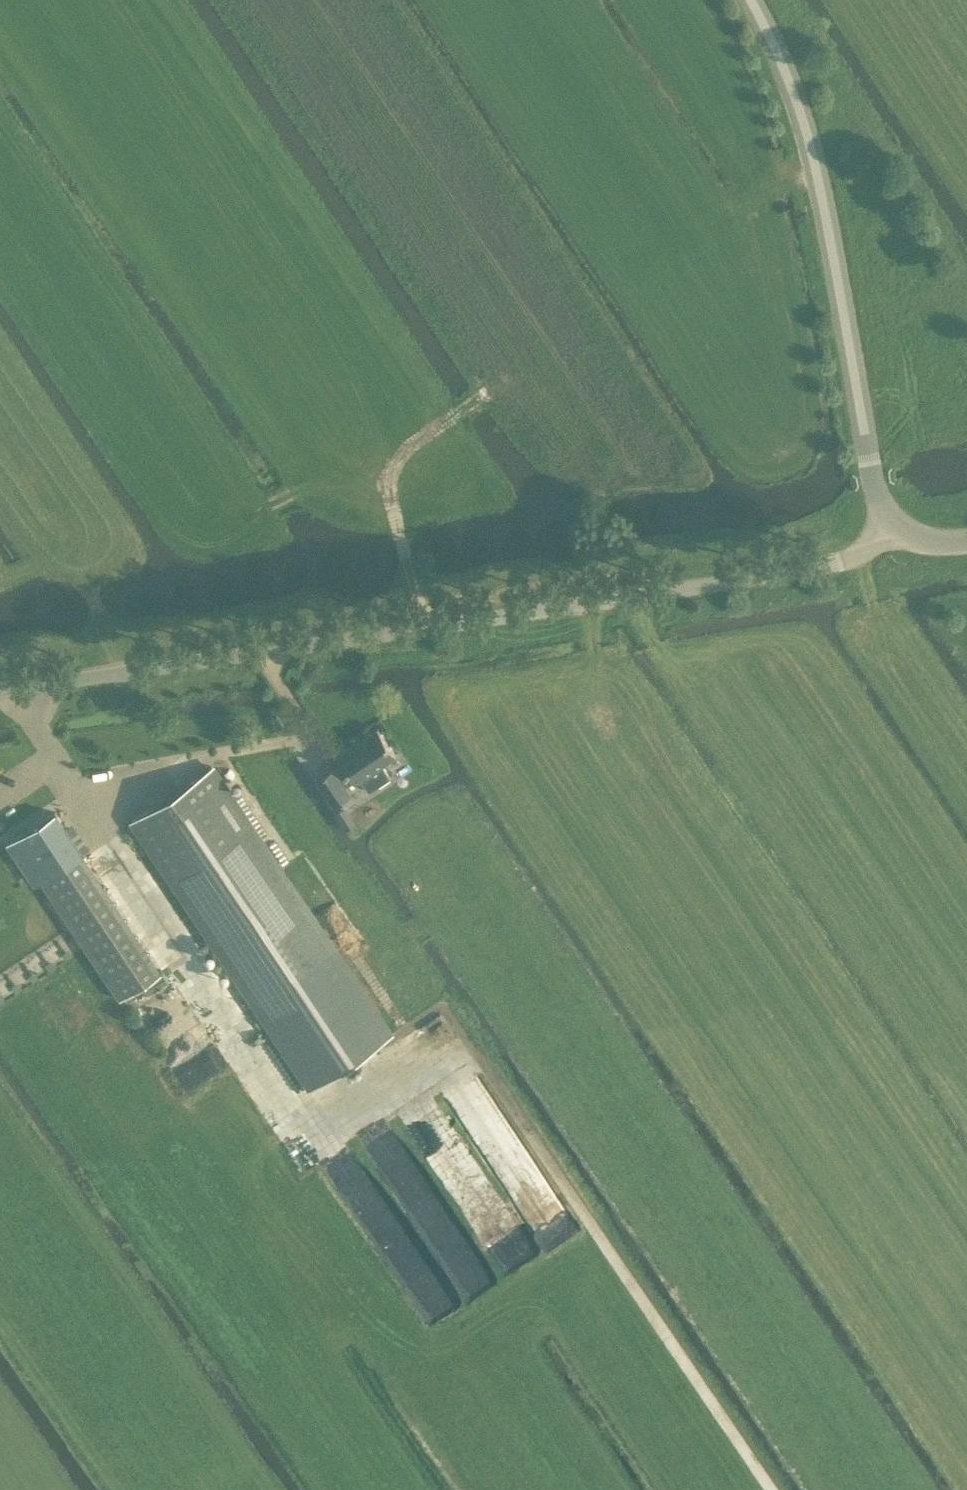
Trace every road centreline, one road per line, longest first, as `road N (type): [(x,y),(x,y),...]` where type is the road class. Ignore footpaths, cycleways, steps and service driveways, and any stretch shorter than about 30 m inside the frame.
road 1 (unclassified): [(0,692),(835,566),(897,528)]
road 2 (unclassified): [(897,528),(874,488),(800,114),(750,0)]

